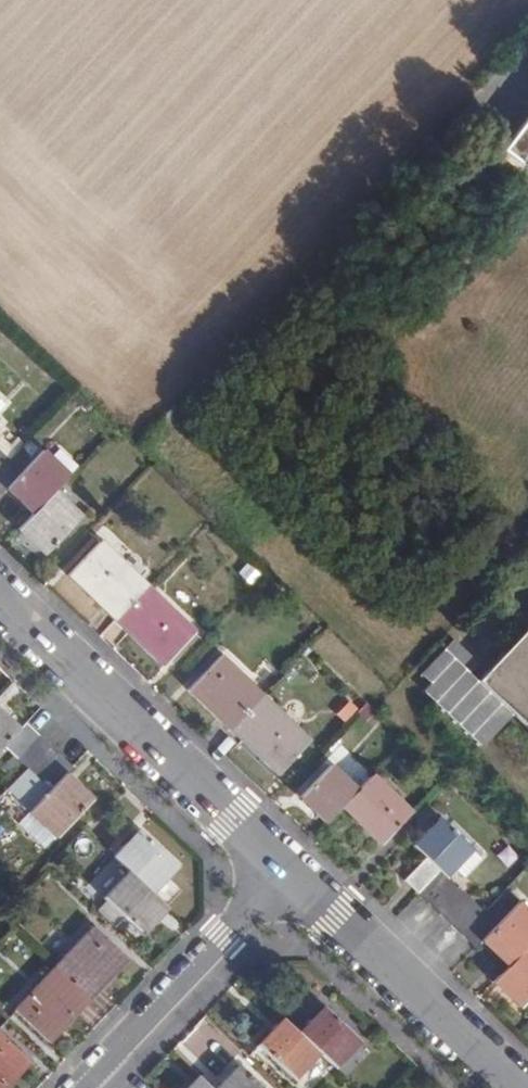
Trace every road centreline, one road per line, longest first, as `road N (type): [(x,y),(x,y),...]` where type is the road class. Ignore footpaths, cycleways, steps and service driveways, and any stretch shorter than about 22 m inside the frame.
road 1 (tertiary): [(0,602),(287,868)]
road 2 (tertiary): [(287,868),(512,1087)]
road 3 (residential): [(287,868),(80,1087)]

